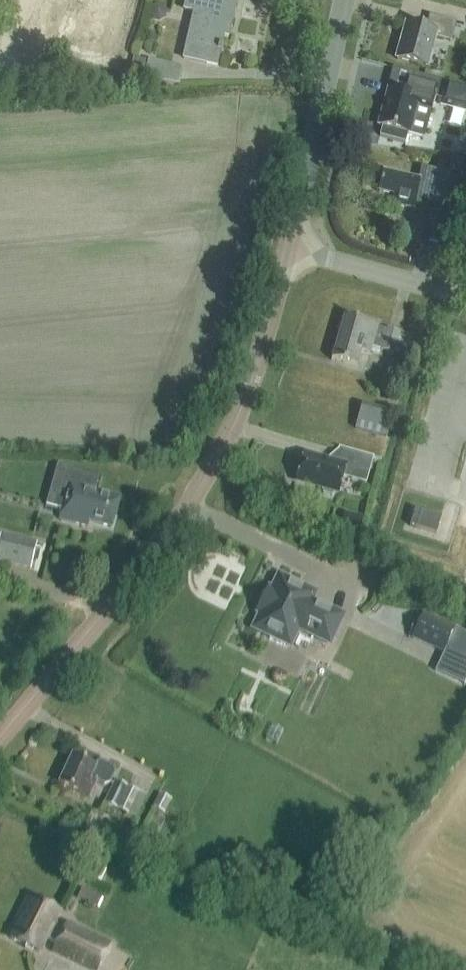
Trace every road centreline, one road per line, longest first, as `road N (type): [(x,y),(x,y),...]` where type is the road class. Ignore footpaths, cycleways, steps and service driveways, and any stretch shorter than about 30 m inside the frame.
road 1 (tertiary): [(0,736),(144,564),(220,455),(290,249)]
road 2 (tertiary): [(290,249),(345,0)]
road 3 (unclassified): [(465,300),(290,249)]

